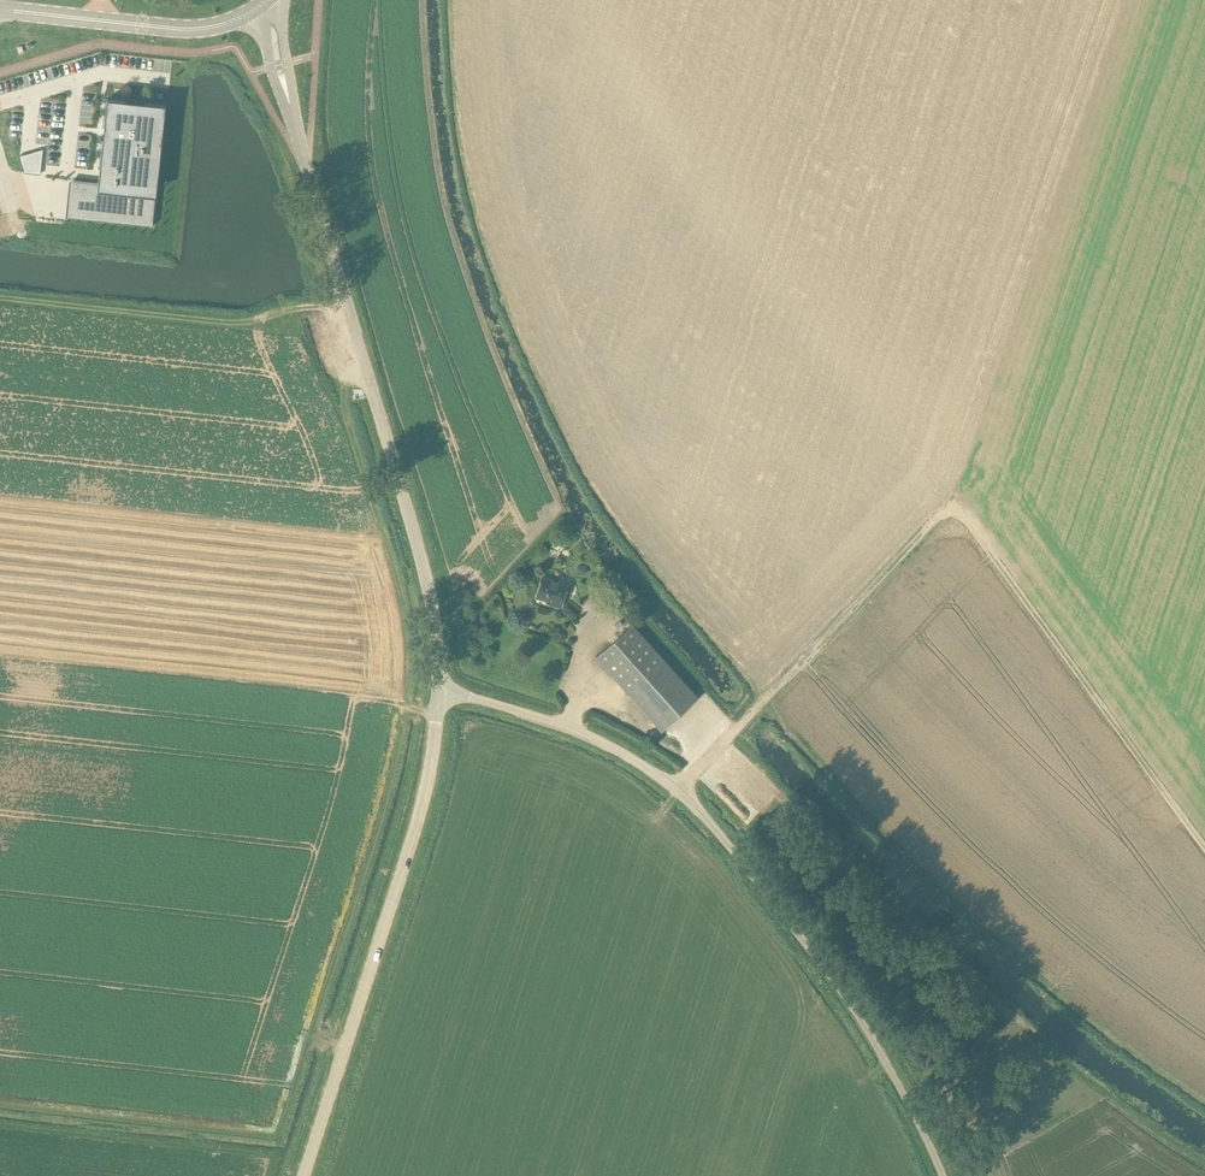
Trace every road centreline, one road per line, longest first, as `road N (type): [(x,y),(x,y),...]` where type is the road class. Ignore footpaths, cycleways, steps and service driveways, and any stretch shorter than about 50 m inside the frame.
road 1 (track): [(439,713),(401,710),(279,1132),(0,1102)]
road 2 (tertiary): [(942,1175),(887,1065),(830,973),(678,791),(583,734),(440,690)]
road 3 (tertiary): [(440,690),(441,646),(385,424),(289,102)]
road 4 (unclassified): [(304,1175),(427,796),(440,690)]
road 5 (track): [(760,705),(947,509)]
road 6 (unclassified): [(0,10),(178,29),(218,26),(252,10)]

